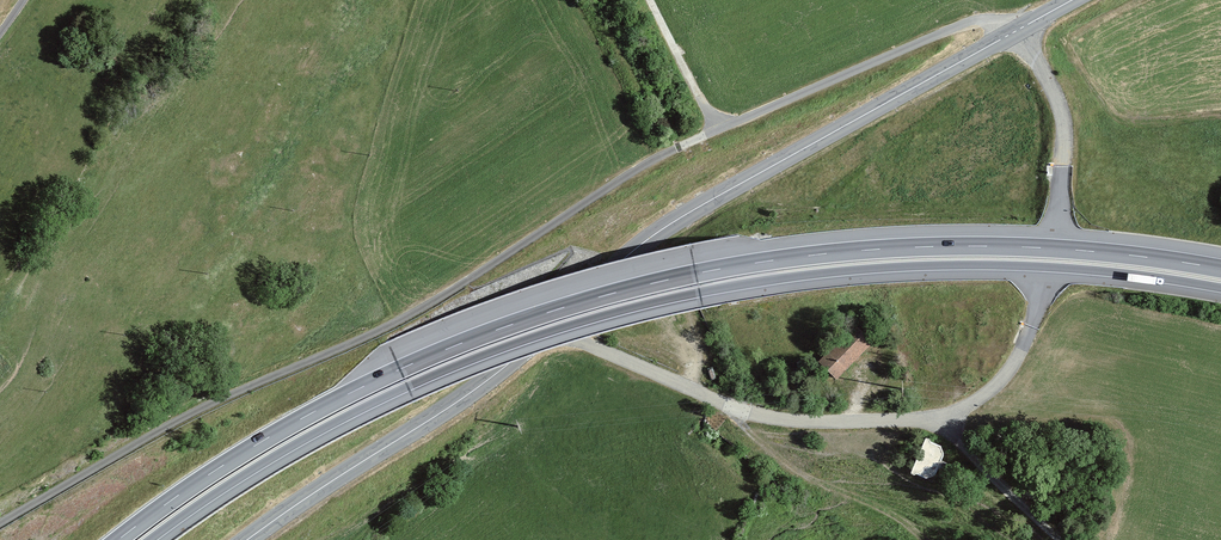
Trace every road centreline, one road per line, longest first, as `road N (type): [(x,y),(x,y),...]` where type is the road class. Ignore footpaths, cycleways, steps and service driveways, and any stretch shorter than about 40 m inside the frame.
road 1 (trunk): [(1220,269),(1084,251),(924,247),(764,262),(659,282),(504,327),(400,369),(261,442),(118,539)]
road 2 (trunk): [(150,539),(272,457),(408,387),(509,345),(664,300),(925,266),(1082,269),(1220,288)]
road 3 (secondary): [(247,539),(486,381),(670,224),(1073,0)]
road 4 (track): [(946,414),(959,443),(1062,539)]
road 5 (track): [(650,0),(722,128)]

